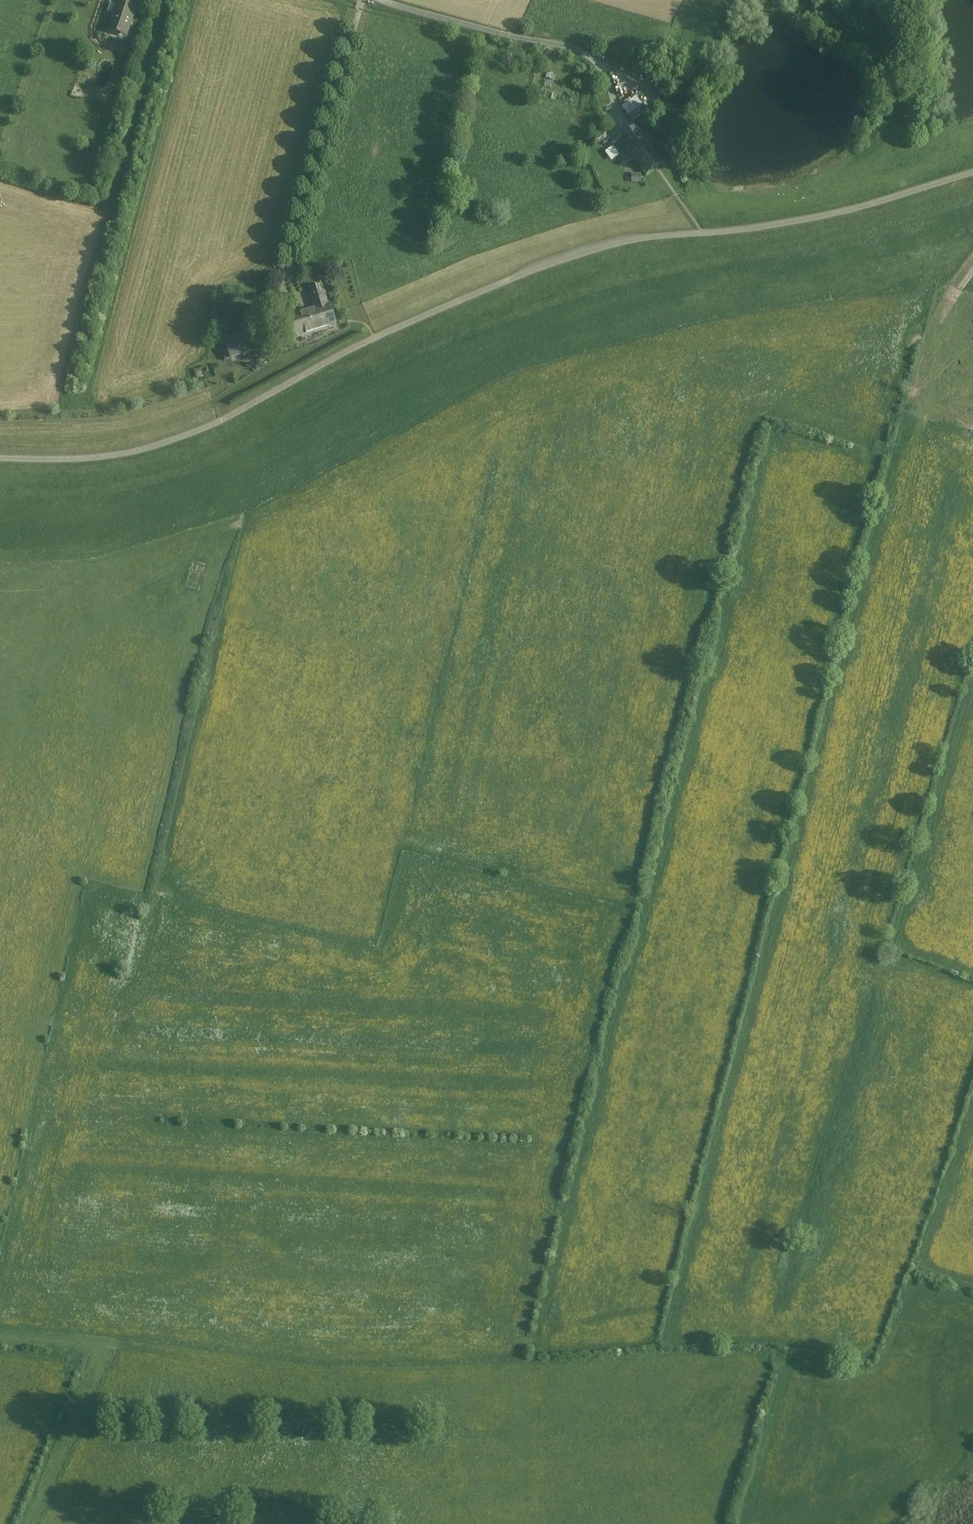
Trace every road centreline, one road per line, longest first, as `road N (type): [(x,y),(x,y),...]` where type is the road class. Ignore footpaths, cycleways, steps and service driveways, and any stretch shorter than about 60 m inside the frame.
road 1 (residential): [(371,0),(588,53),(612,79)]

